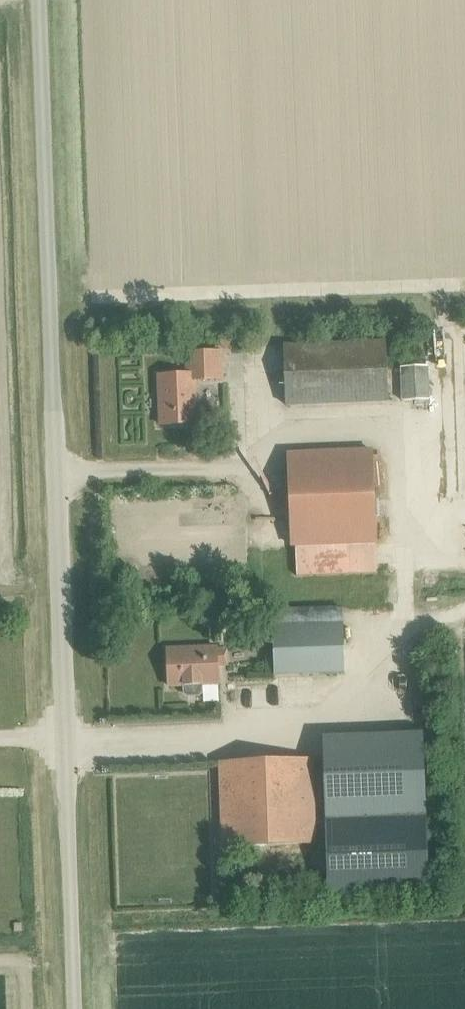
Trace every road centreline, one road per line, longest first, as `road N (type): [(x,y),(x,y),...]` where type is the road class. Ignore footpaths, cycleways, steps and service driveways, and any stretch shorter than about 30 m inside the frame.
road 1 (unclassified): [(74,1008),(39,0)]

